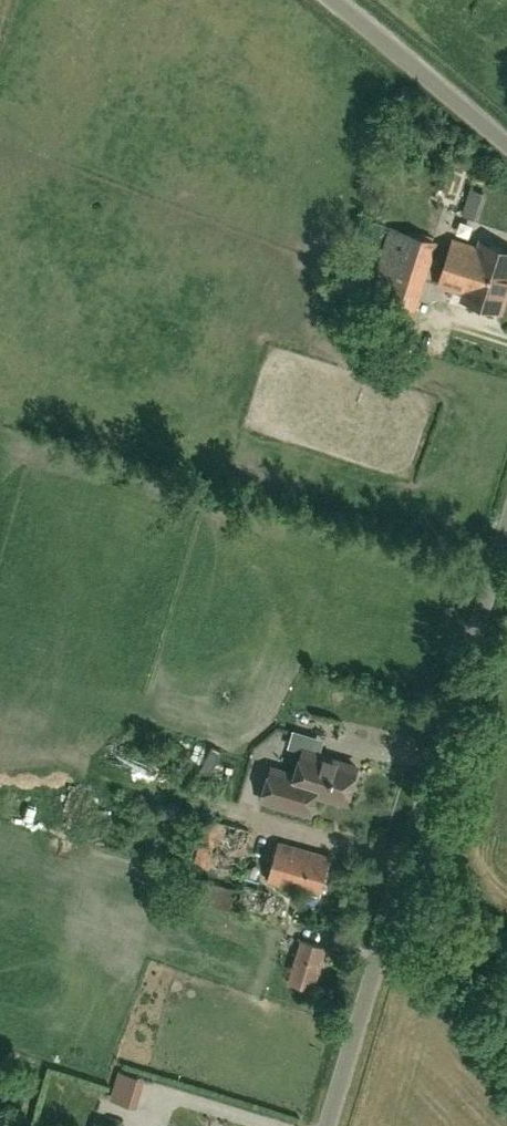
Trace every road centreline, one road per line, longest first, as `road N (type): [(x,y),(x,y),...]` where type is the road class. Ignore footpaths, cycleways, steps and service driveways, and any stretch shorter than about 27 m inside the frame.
road 1 (unclassified): [(327,1125),(506,536)]
road 2 (unclassified): [(506,143),(335,0)]
road 3 (track): [(398,893),(506,991)]

